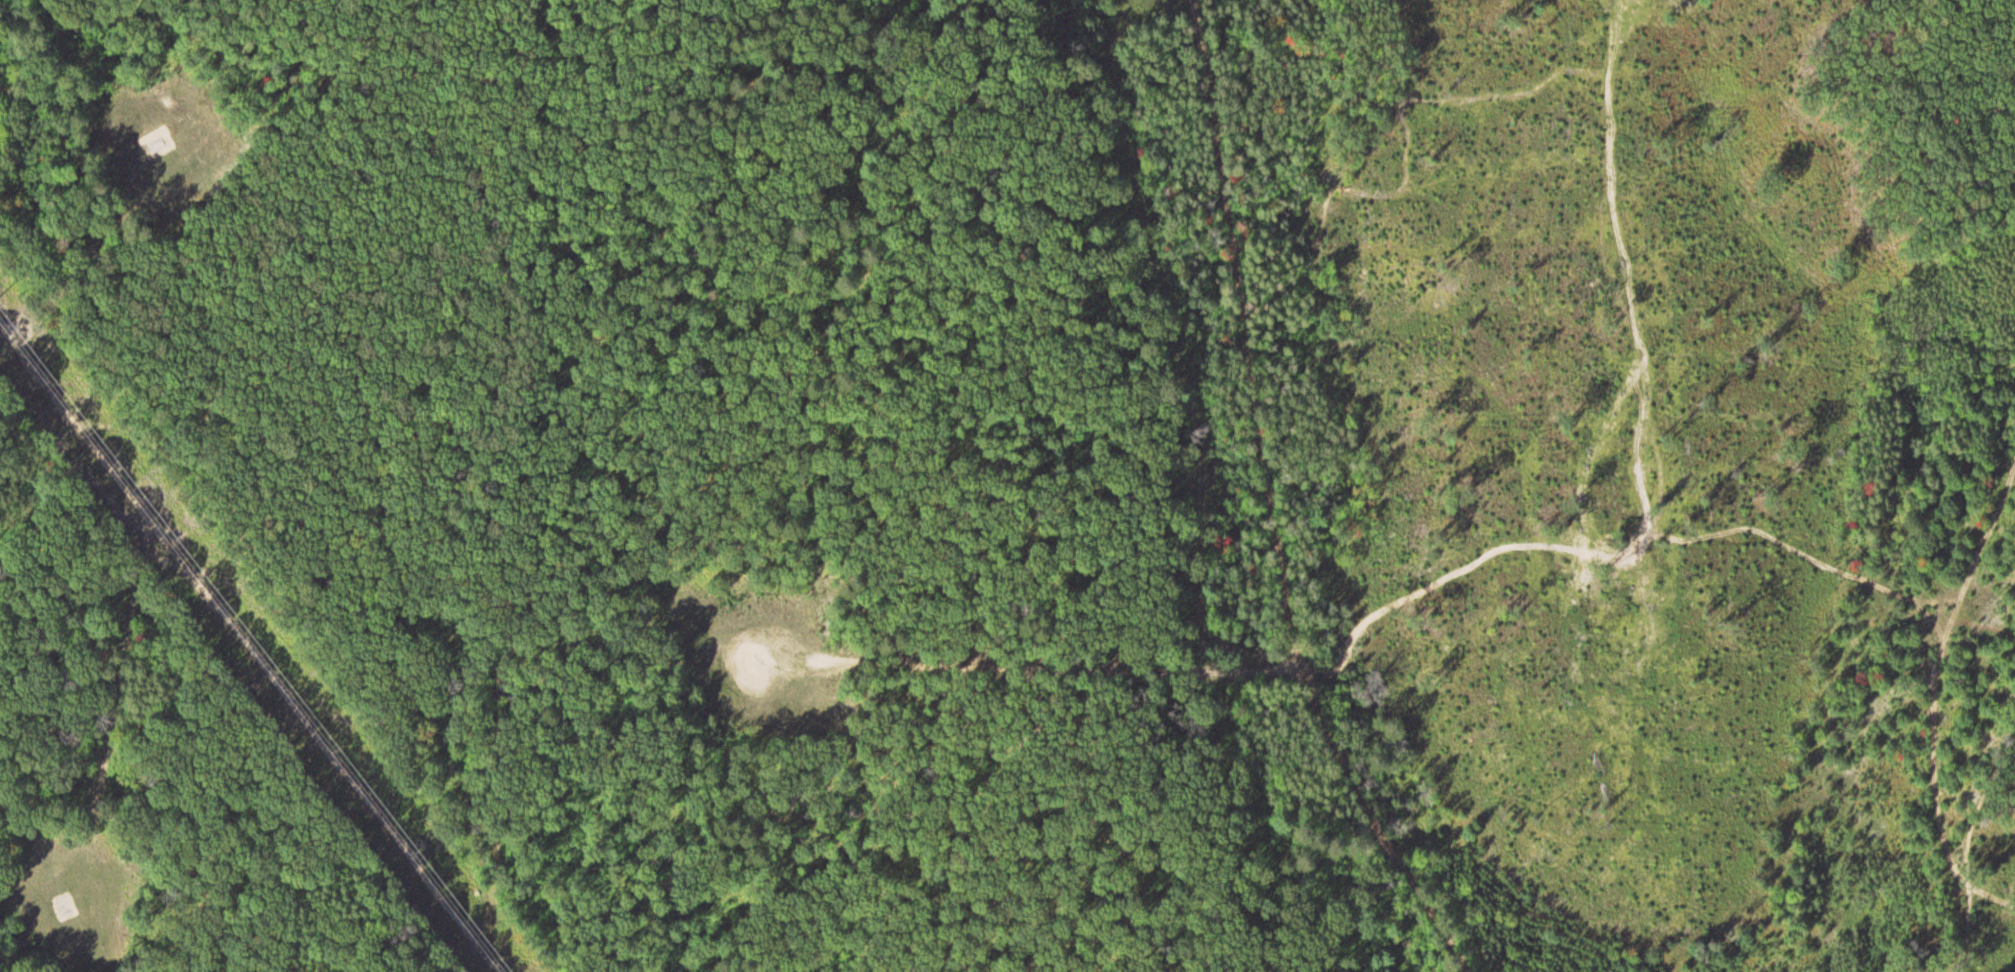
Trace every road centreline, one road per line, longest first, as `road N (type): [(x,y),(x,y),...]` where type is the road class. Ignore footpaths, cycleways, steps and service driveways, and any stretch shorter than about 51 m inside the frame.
road 1 (residential): [(1197,0),(1259,472),(1305,683),(1463,971)]
road 2 (track): [(0,306),(503,971)]
road 3 (track): [(124,971),(95,805),(147,506)]
road 4 (track): [(2014,575),(1930,678),(1959,950),(1938,971)]

